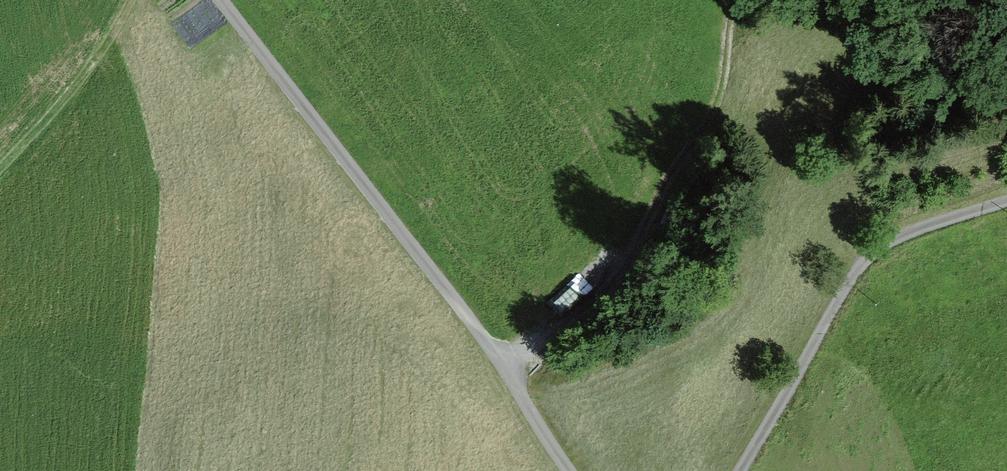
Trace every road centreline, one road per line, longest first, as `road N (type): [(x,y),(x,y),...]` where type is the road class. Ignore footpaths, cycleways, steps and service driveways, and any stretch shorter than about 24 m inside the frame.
road 1 (unclassified): [(222,0),(469,320),(568,470)]
road 2 (unclassified): [(741,470),(872,253),(1006,201)]
road 3 (track): [(0,170),(96,57),(132,0)]

